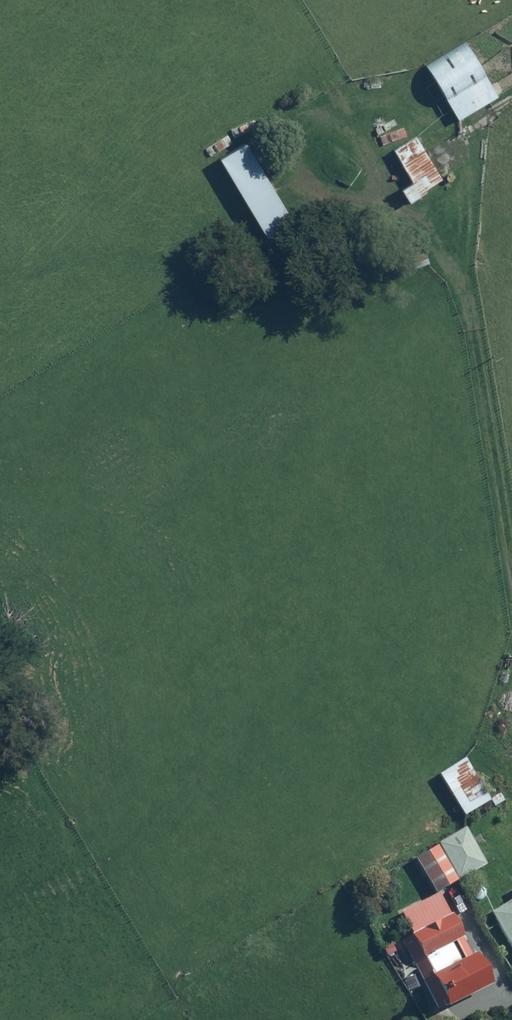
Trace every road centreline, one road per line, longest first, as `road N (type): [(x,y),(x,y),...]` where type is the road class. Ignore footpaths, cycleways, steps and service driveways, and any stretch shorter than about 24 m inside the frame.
road 1 (track): [(465,281),(412,218),(332,196),(303,178),(302,139),(314,122),(343,107),(389,102),(444,132),(462,156),(464,255)]
road 2 (track): [(464,255),(511,562)]
road 3 (track): [(412,218),(379,179),(335,88),(268,0)]

